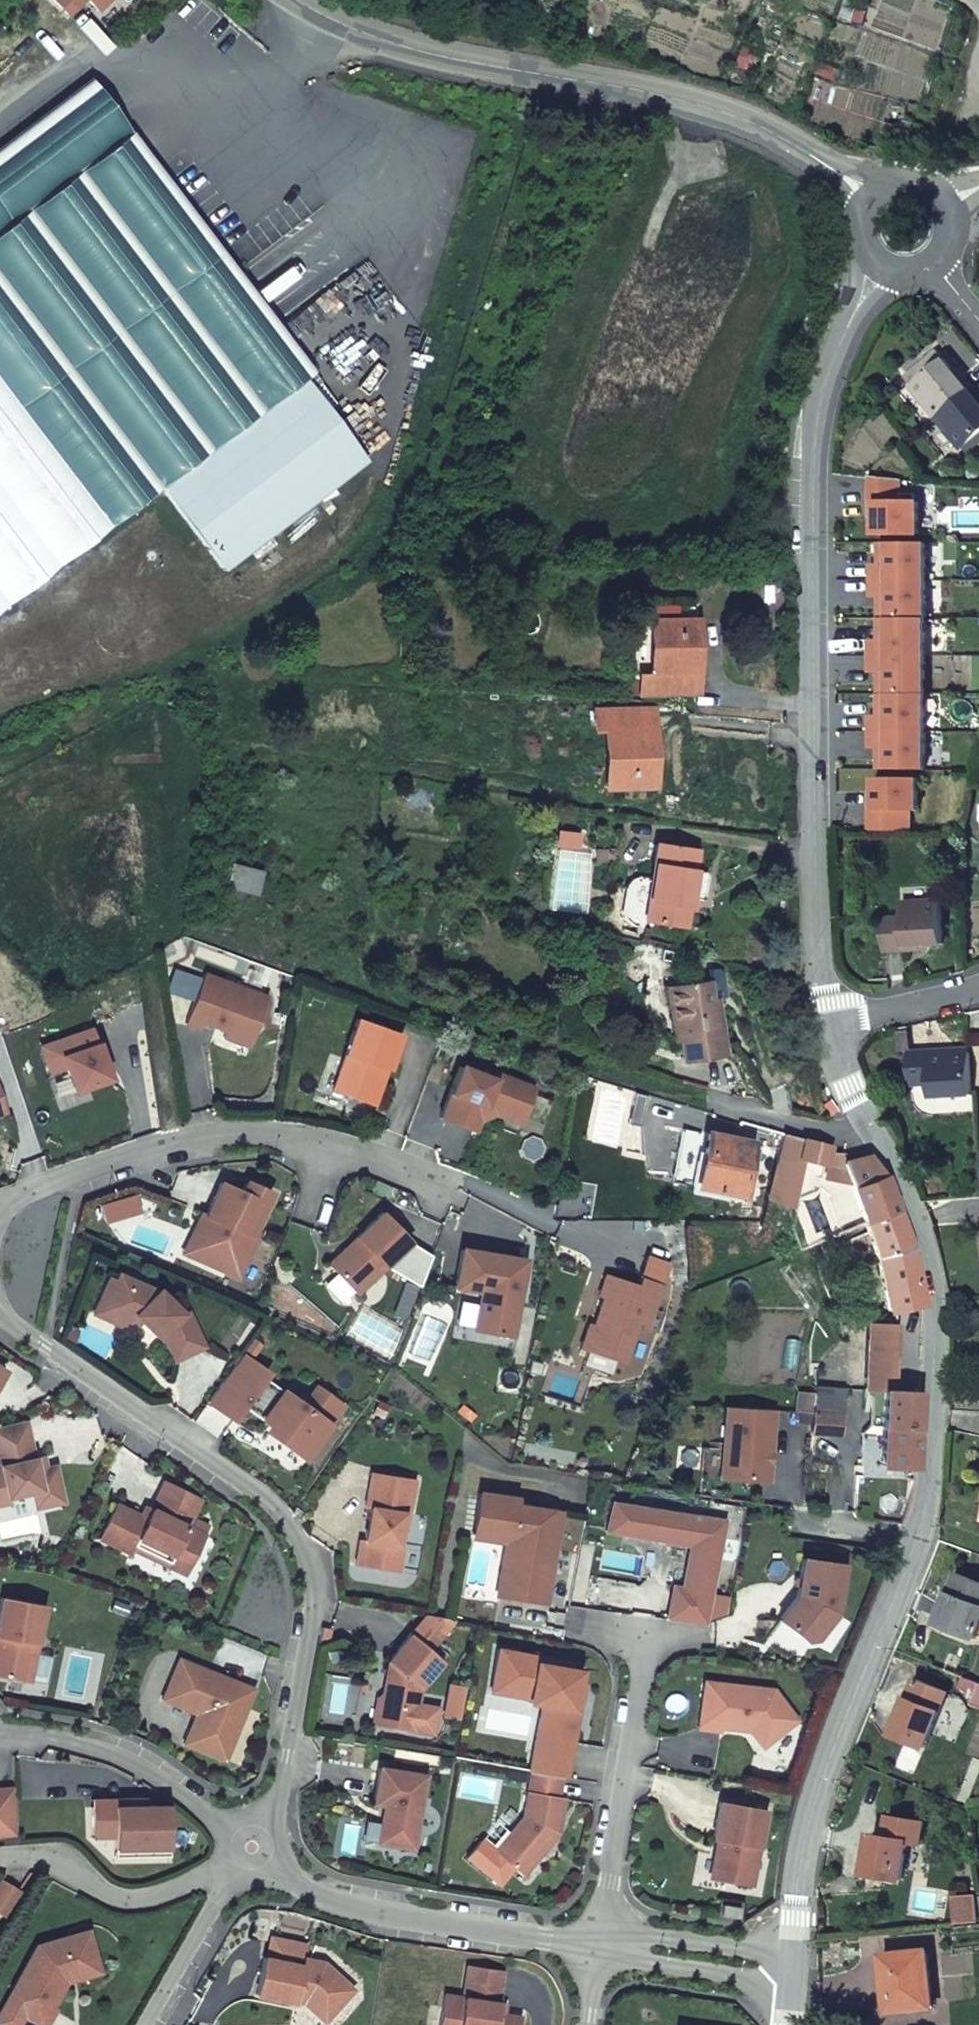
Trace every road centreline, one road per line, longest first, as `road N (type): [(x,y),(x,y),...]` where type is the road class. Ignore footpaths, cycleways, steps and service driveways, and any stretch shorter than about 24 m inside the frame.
road 1 (residential): [(830,1025),(859,1106),(912,1205),(933,1277),(930,1470),(920,1530),(808,1829),(794,1968)]
road 2 (residential): [(882,268),(829,371),(817,422),(814,952),(830,1025)]
road 3 (residential): [(296,0),(406,49),(697,105),(781,139),(874,200)]
road 4 (residential): [(794,1968),(349,1908),(277,1869)]
road 5 (residential): [(277,1869),(284,1850),(278,1831),(262,1818),(242,1818),(225,1830),(218,1851),(236,1878)]
road 6 (residential): [(978,986),(830,1025)]

